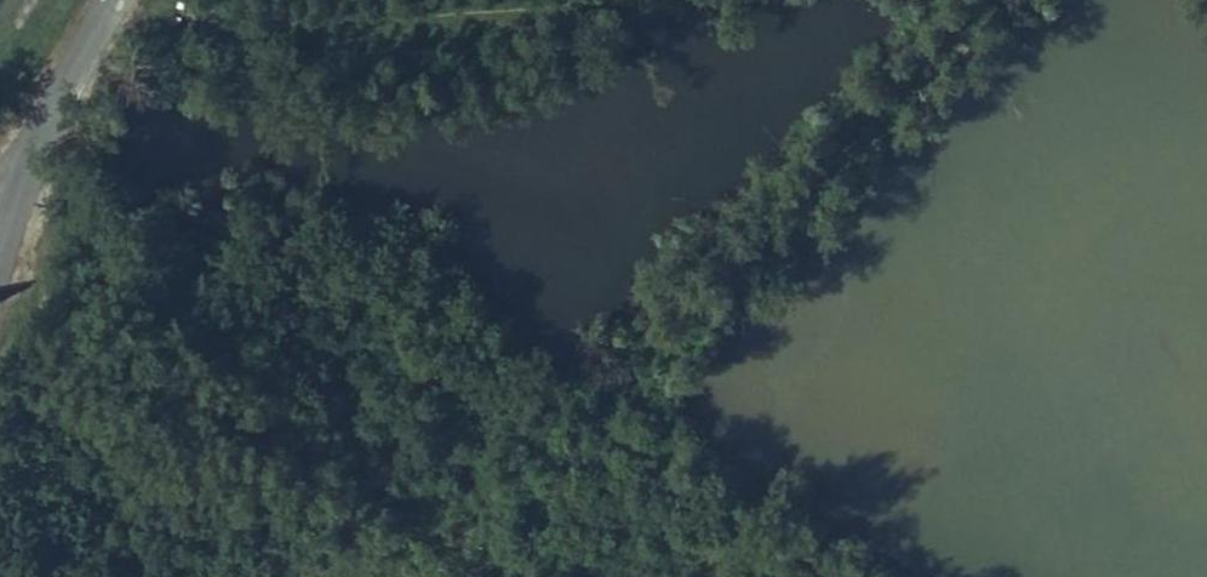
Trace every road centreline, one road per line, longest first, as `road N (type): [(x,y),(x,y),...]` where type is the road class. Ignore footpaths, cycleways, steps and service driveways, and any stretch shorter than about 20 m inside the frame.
road 1 (tertiary): [(13,247),(66,87),(113,0)]

